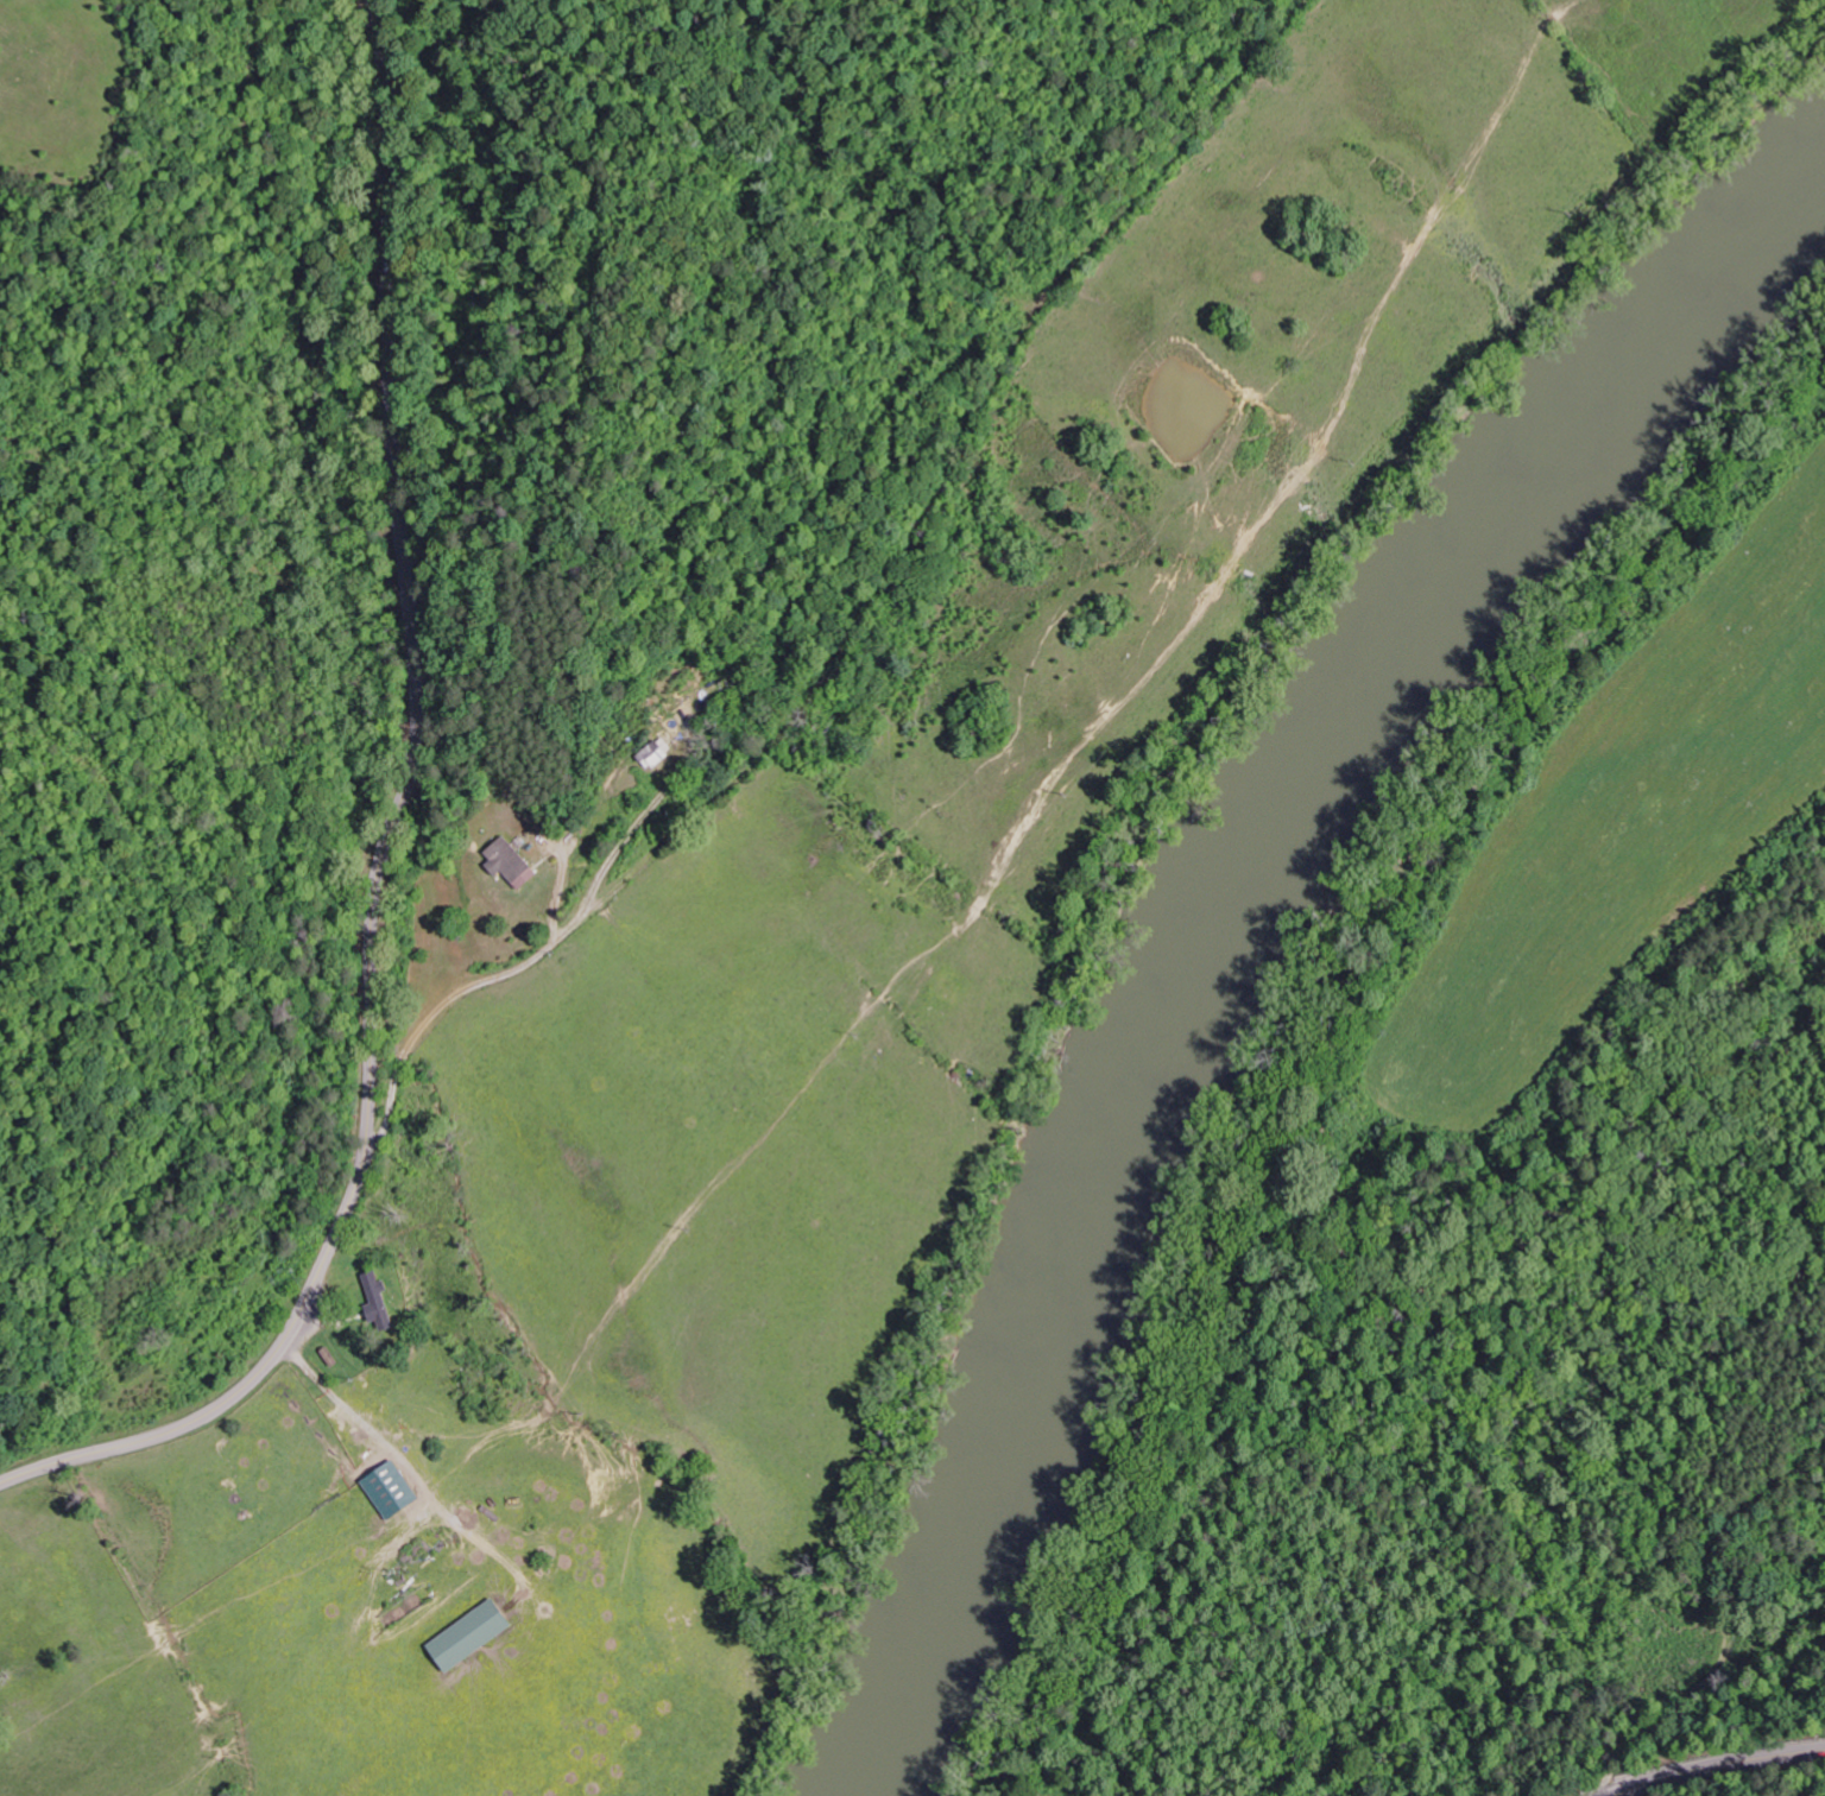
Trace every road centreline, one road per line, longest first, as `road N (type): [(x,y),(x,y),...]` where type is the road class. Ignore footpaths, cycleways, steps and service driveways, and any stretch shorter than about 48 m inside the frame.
road 1 (tertiary): [(0,1488),(185,1429),(242,1393),(305,1309),(361,1175),(378,867),(421,742),(397,459),(387,75),(374,0)]
road 2 (residential): [(361,1175),(386,1136),(396,1074),(421,1033),(472,985),(517,972),(569,928),(689,763)]
road 3 (residential): [(418,760),(427,893),(465,991)]
road 4 (secondary): [(1824,1751),(1705,1770),(1620,1795)]

